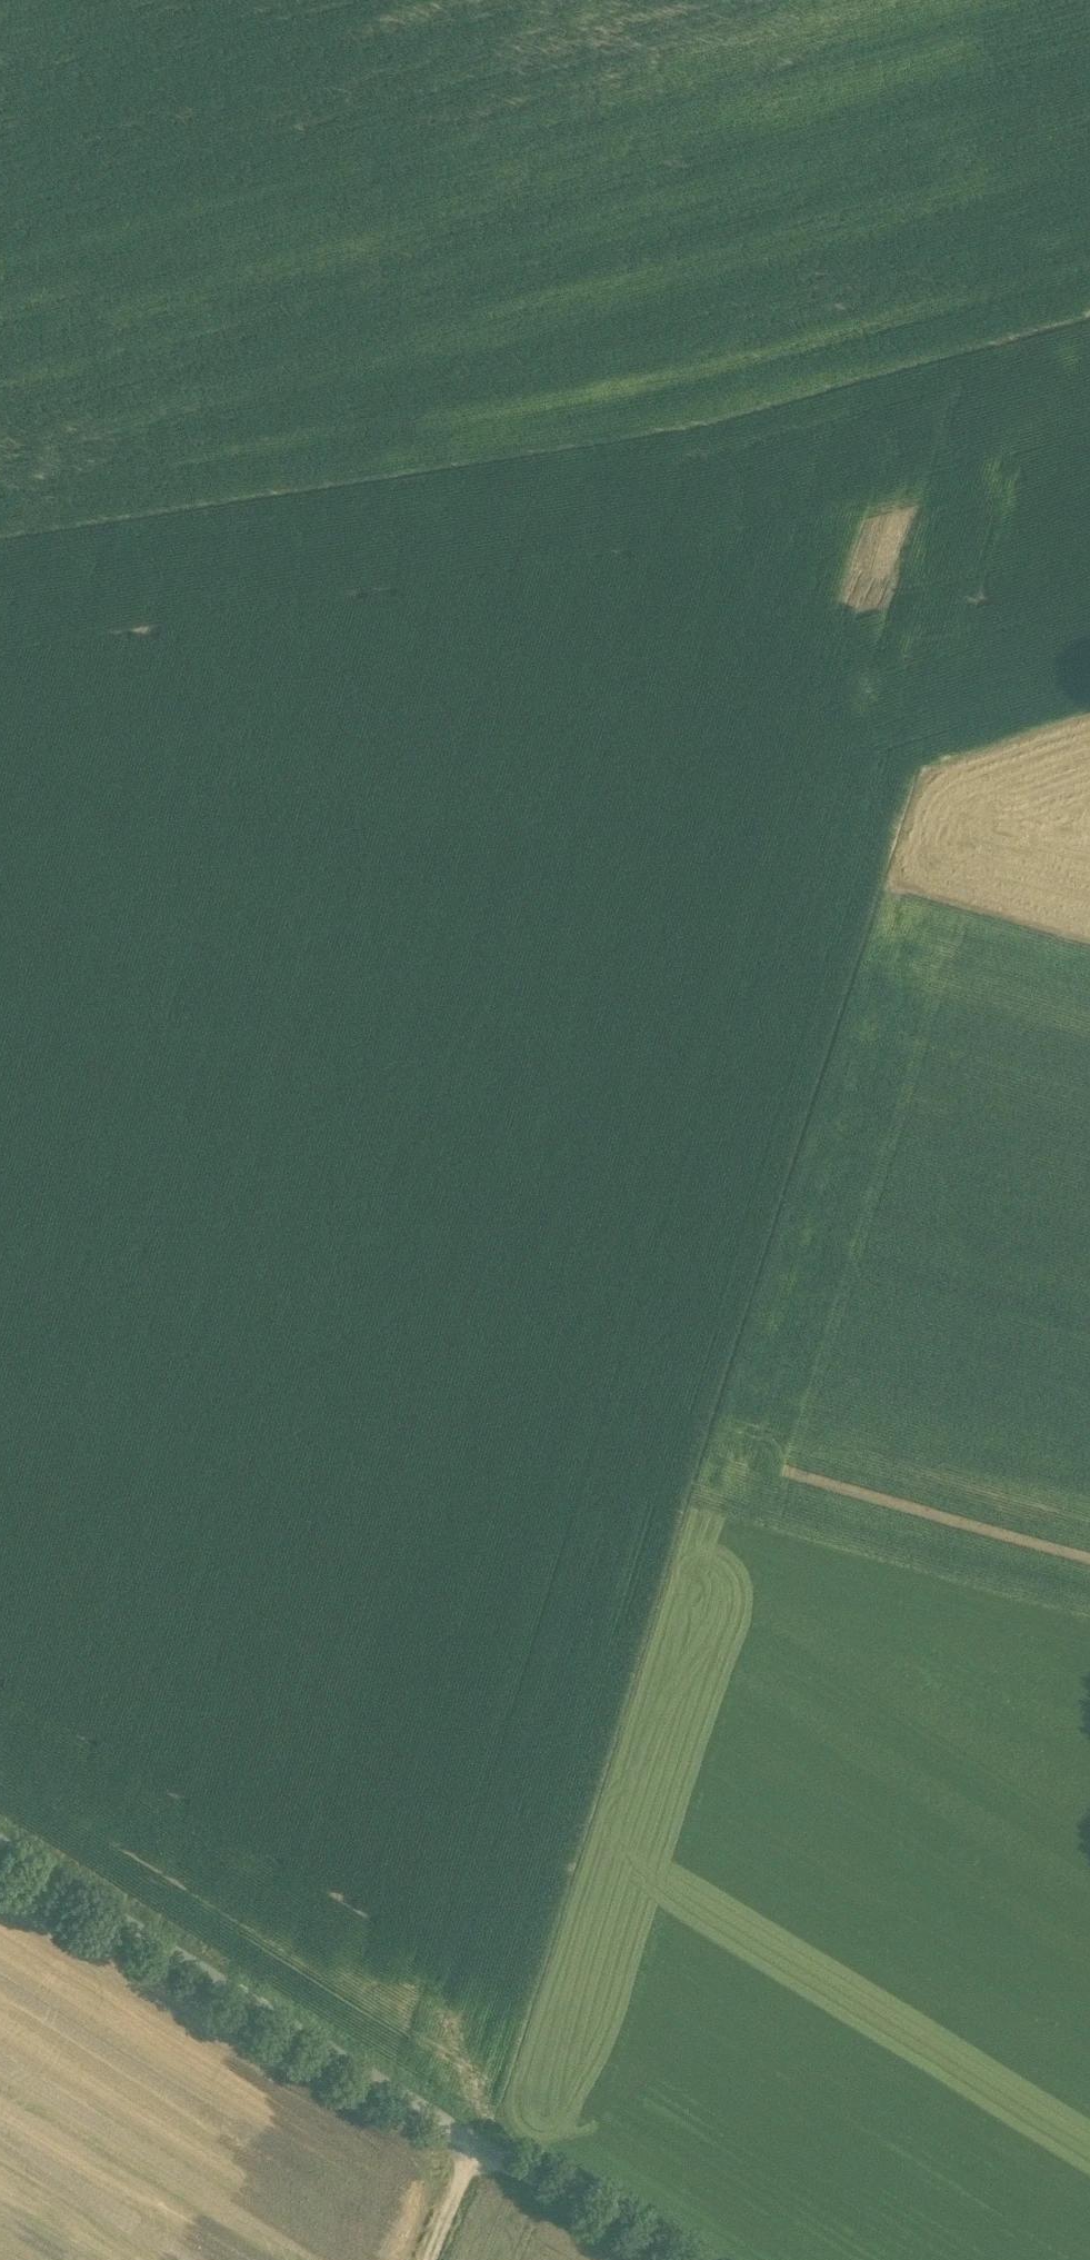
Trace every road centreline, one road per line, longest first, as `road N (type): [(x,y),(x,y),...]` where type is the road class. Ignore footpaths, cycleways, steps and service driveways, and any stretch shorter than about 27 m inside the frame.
road 1 (unclassified): [(0,1838),(664,2259)]

